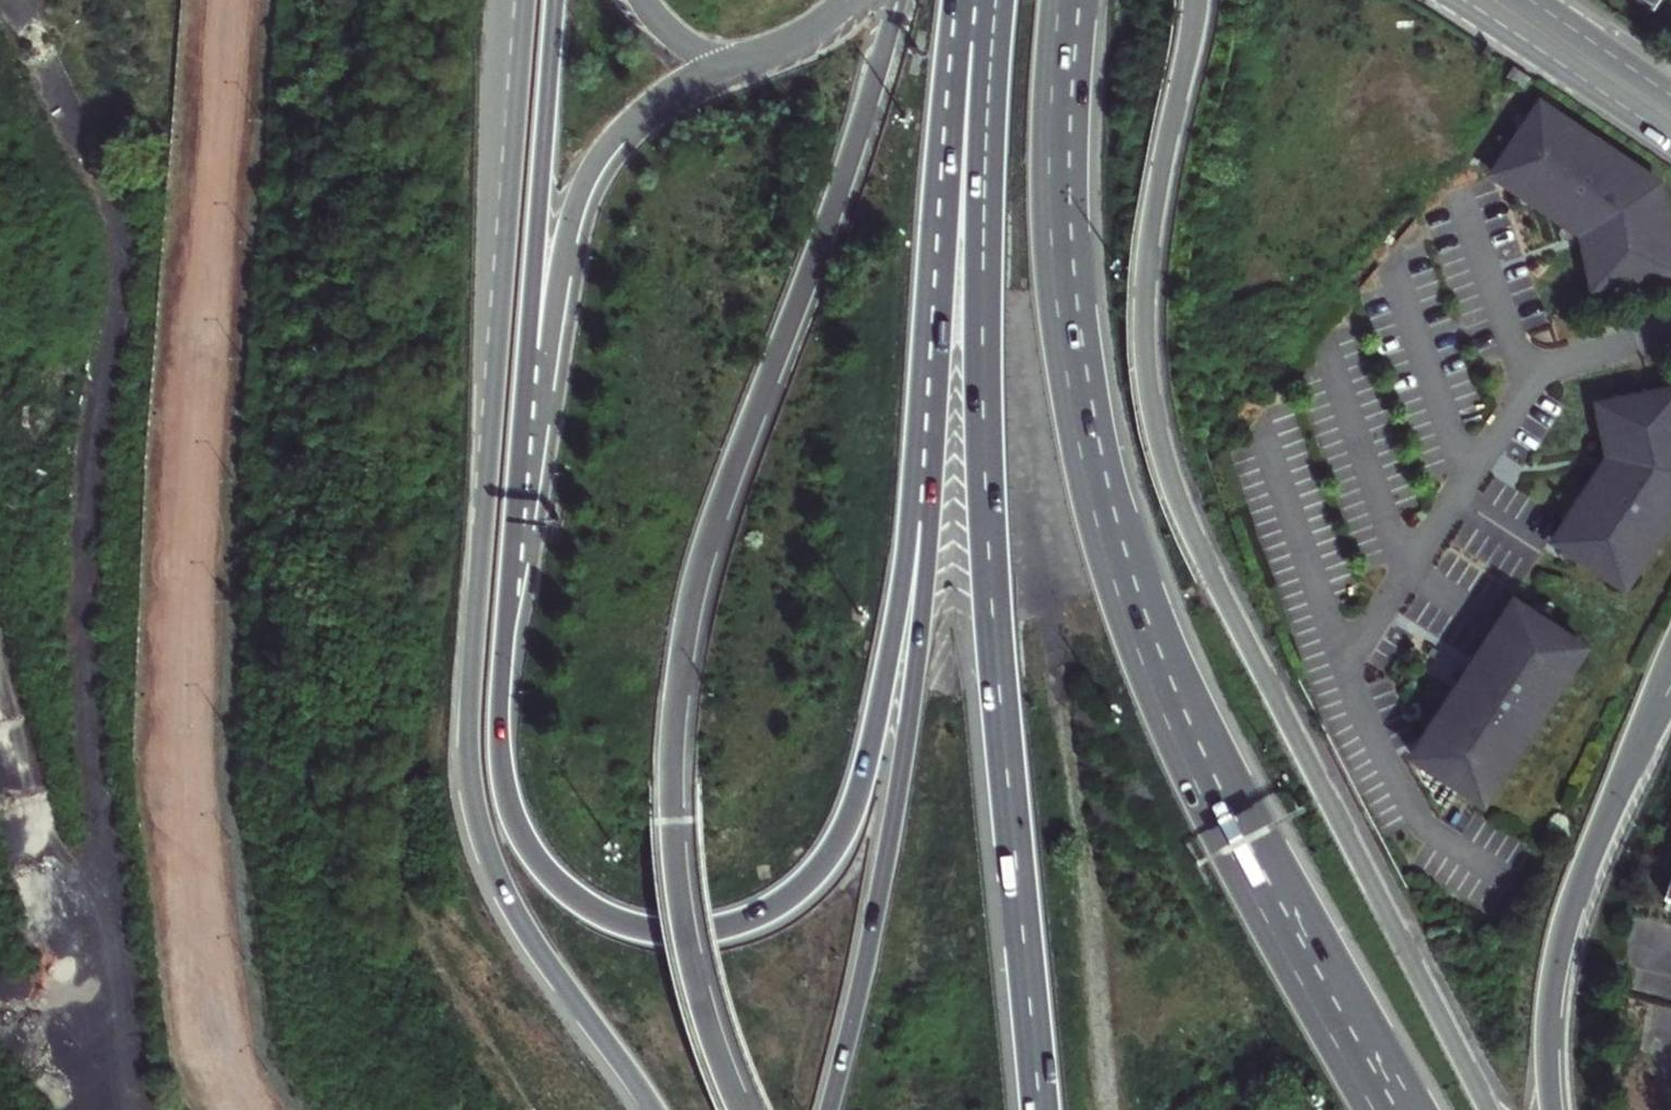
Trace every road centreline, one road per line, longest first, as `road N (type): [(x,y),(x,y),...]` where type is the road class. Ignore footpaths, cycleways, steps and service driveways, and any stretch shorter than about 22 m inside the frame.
road 1 (trunk): [(1490,1109),(1203,553),(1155,423),(1145,287),(1197,0)]
road 2 (trunk): [(1391,1109),(1217,793),(1130,592),(1103,497),(1063,224),(1071,0)]
road 3 (trunk): [(733,1109),(692,993),(671,855),(685,645),(710,539),(839,195),(898,0)]
road 4 (track): [(232,0),(189,767),(229,1068),(260,1109)]
road 5 (trunk): [(511,63),(470,775),(487,856),(510,905),(655,1109)]
road 6 (trunk): [(982,24),(989,563),(1040,1109)]
road 7 (trunk): [(921,504),(850,826),(799,892),(726,928),(680,935),(615,923),(589,908),(559,886),(520,830),(500,727),(516,524)]
road 8 (trunk): [(921,504),(907,740),(870,948),(829,1109)]
road 9 (trunk): [(516,524),(582,194),(598,161),(636,120),(737,62)]
road 10 (trunk): [(516,524),(556,0)]
road 11 (track): [(1049,627),(1114,1109)]
road 12 (trunk): [(982,24),(931,349),(921,504)]
road 13 (motorway): [(1551,1109),(1550,1007),(1570,912),(1670,677)]
road 14 (secondary): [(1462,0),(1670,139)]
road 15 (secondary): [(1670,96),(1529,0)]
road 16 (trunk): [(737,62),(813,27),(849,0)]

